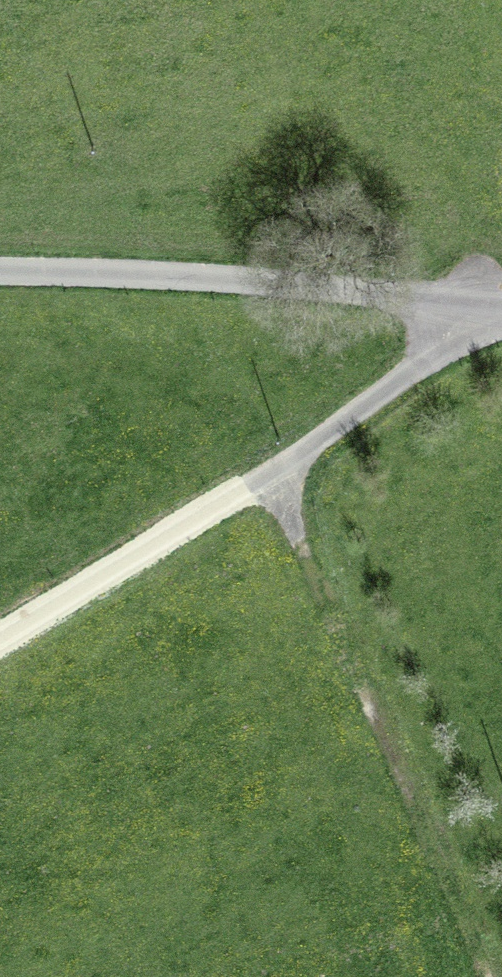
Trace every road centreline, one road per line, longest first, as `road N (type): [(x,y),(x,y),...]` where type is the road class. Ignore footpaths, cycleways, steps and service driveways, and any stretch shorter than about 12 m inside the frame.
road 1 (unclassified): [(496,306),(270,474),(0,634)]
road 2 (track): [(270,474),(501,971)]
road 3 (unclassified): [(0,274),(496,306)]

